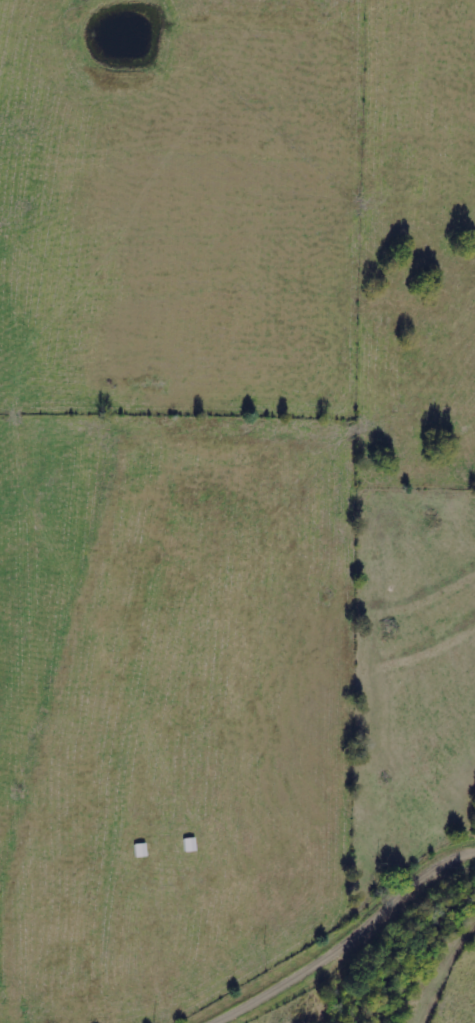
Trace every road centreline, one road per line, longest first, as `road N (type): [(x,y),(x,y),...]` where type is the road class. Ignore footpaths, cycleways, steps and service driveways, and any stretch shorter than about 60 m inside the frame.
road 1 (residential): [(474,842),(423,866),(310,961),(198,1022)]

